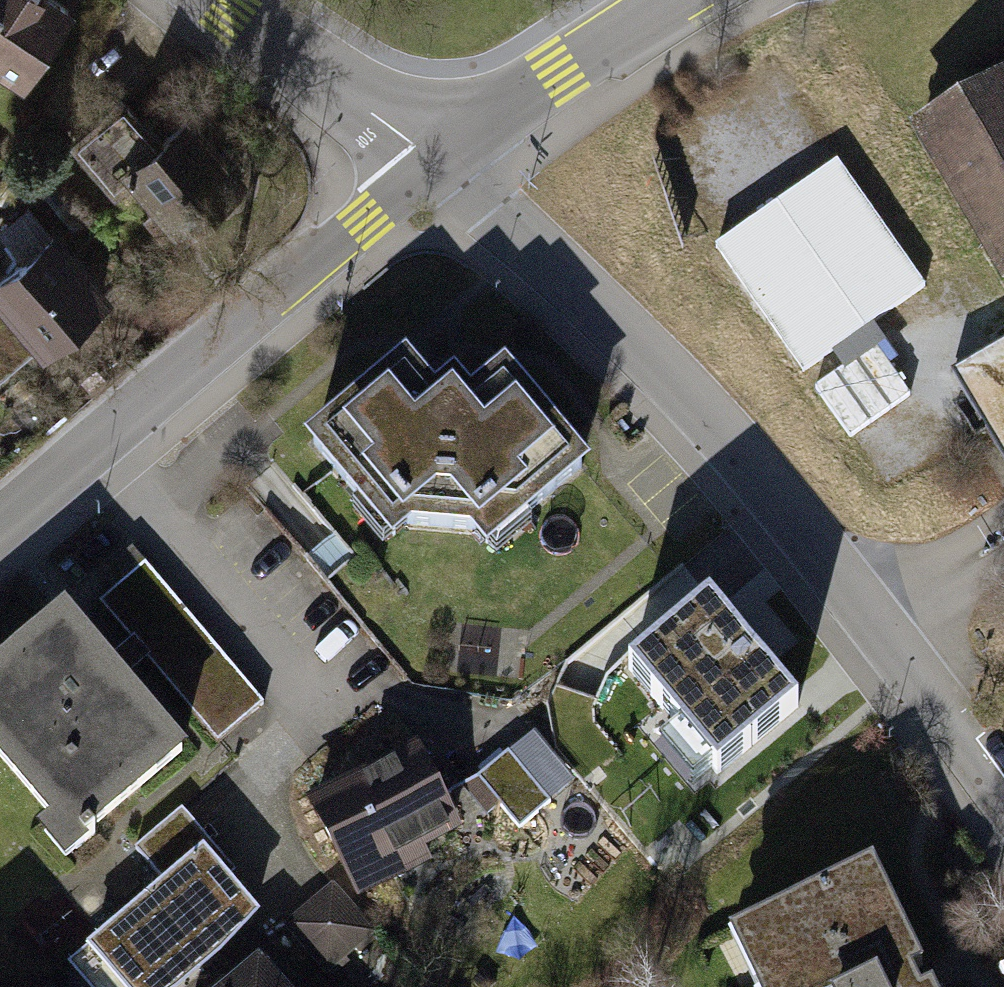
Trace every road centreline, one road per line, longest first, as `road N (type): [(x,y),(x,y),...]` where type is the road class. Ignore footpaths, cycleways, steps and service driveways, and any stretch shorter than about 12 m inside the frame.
road 1 (residential): [(443,158),(612,321),(875,618),(1003,807)]
road 2 (tertiary): [(443,158),(0,536)]
road 3 (tertiary): [(682,0),(443,158)]
road 4 (residential): [(211,0),(443,158)]

